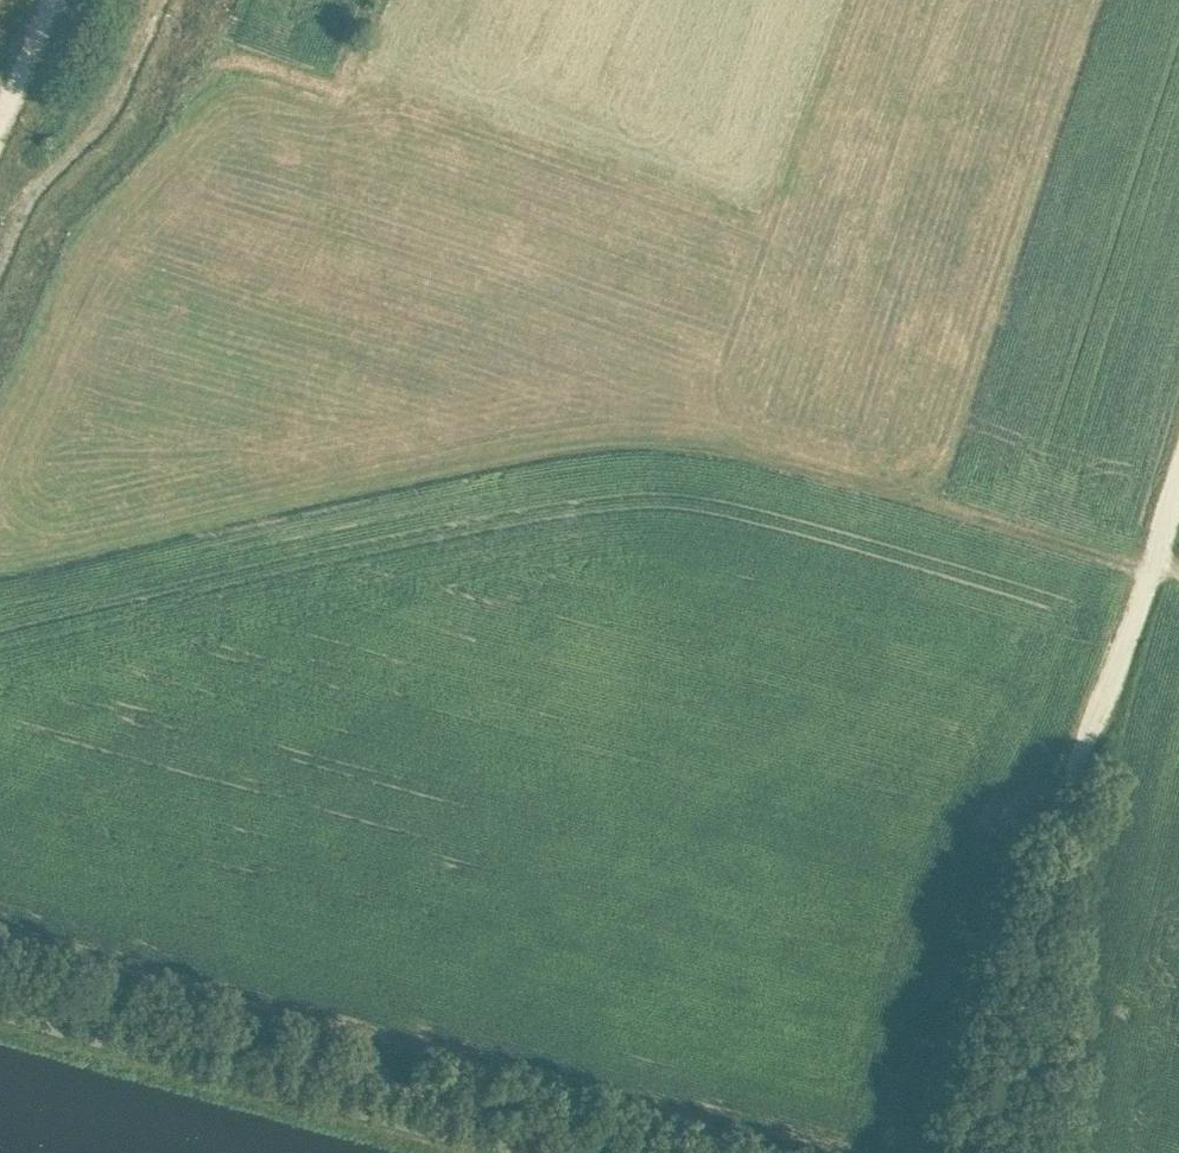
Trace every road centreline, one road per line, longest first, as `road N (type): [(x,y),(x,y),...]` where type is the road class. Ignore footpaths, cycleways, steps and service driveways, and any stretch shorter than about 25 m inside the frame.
road 1 (track): [(1178,480),(975,1152)]
road 2 (track): [(636,1152),(0,978)]
road 3 (tertiary): [(0,123),(53,0)]

